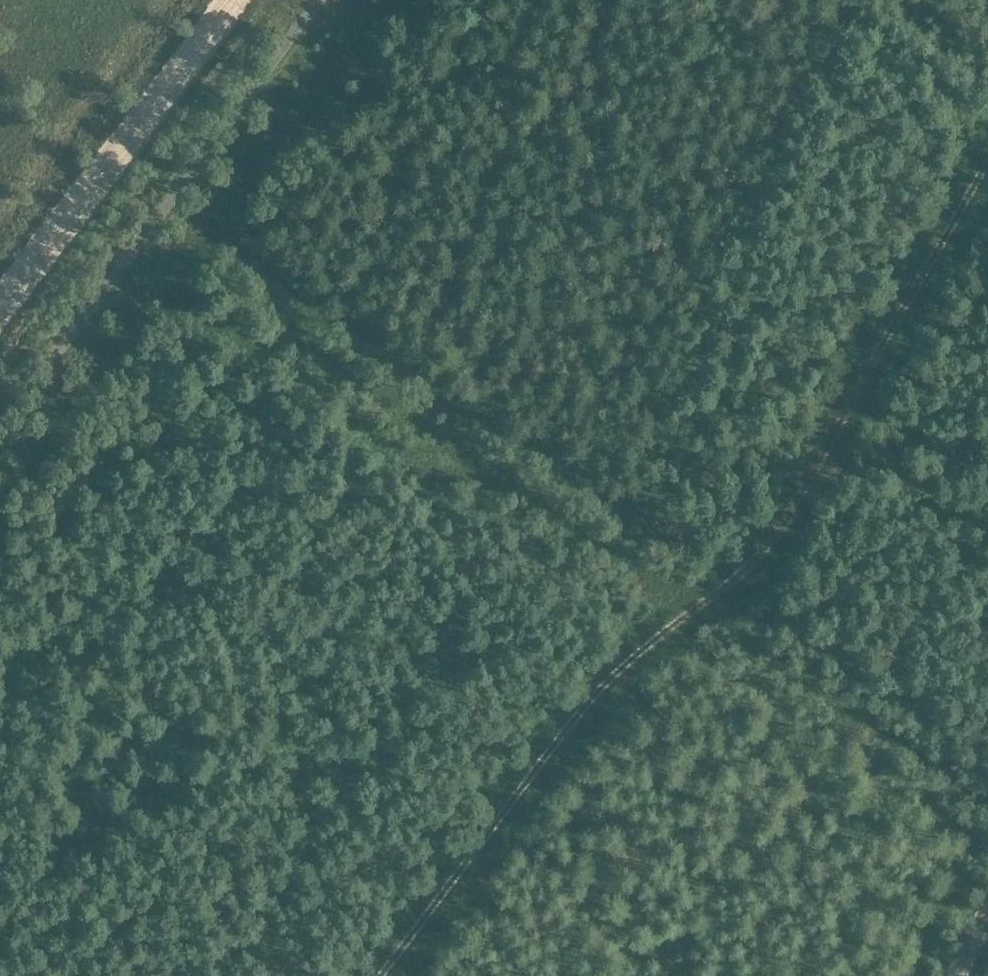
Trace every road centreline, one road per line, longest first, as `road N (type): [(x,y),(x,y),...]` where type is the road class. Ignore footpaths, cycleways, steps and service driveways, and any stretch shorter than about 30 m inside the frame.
road 1 (track): [(0,295),(221,0)]

